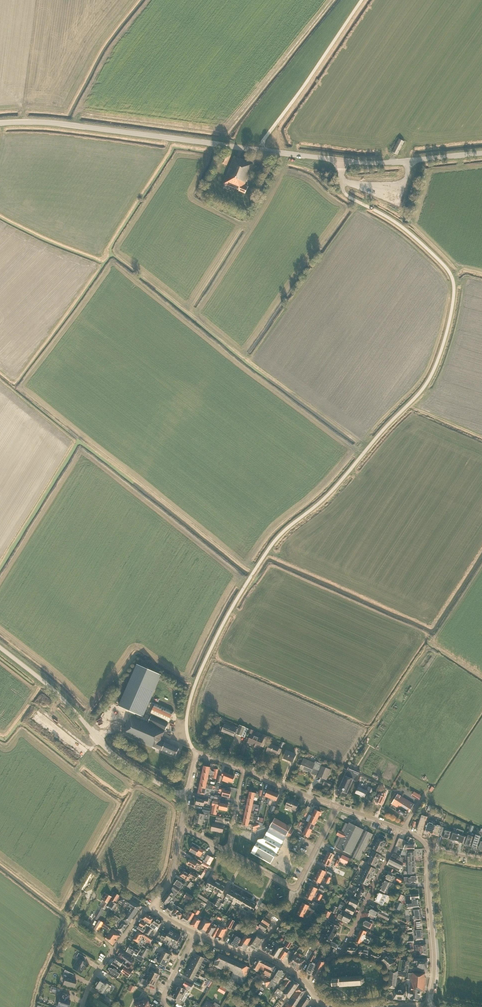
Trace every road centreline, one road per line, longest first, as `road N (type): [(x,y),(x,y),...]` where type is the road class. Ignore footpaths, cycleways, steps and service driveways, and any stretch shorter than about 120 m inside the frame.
road 1 (unclassified): [(197,755),(189,705),(228,614),(277,538),(332,491),(424,388),(449,327),(450,273),(405,229),(346,194),(341,160)]
road 2 (unclassified): [(0,123),(260,150)]
road 3 (tertiary): [(181,795),(109,751),(0,648)]
road 4 (unclassified): [(260,150),(272,117),(295,101),(365,0)]
road 5 (tertiary): [(431,1006),(429,852)]
road 6 (residential): [(339,958),(400,829)]
road 7 (unclassified): [(481,153),(341,160)]
road 8 (unclassified): [(308,984),(274,960),(196,933)]
road 9 (unclassified): [(82,1006),(93,978),(151,908)]

